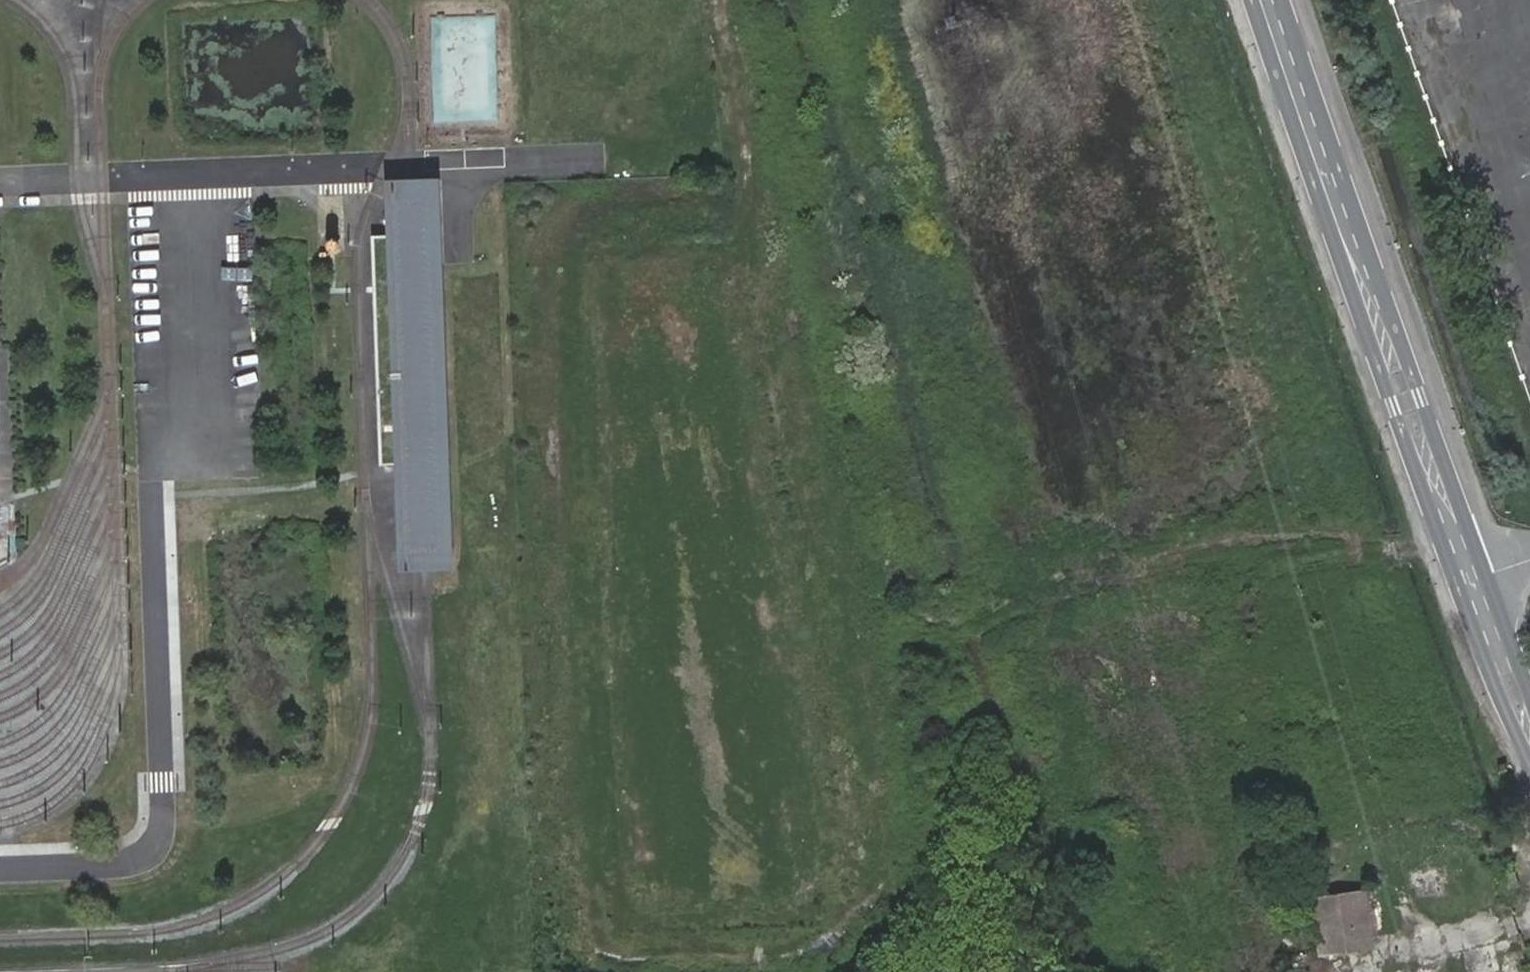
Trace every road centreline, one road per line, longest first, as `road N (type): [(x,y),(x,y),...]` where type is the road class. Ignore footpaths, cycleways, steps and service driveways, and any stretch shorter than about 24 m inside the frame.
road 1 (secondary): [(1529,727),(1407,401),(1270,0)]

